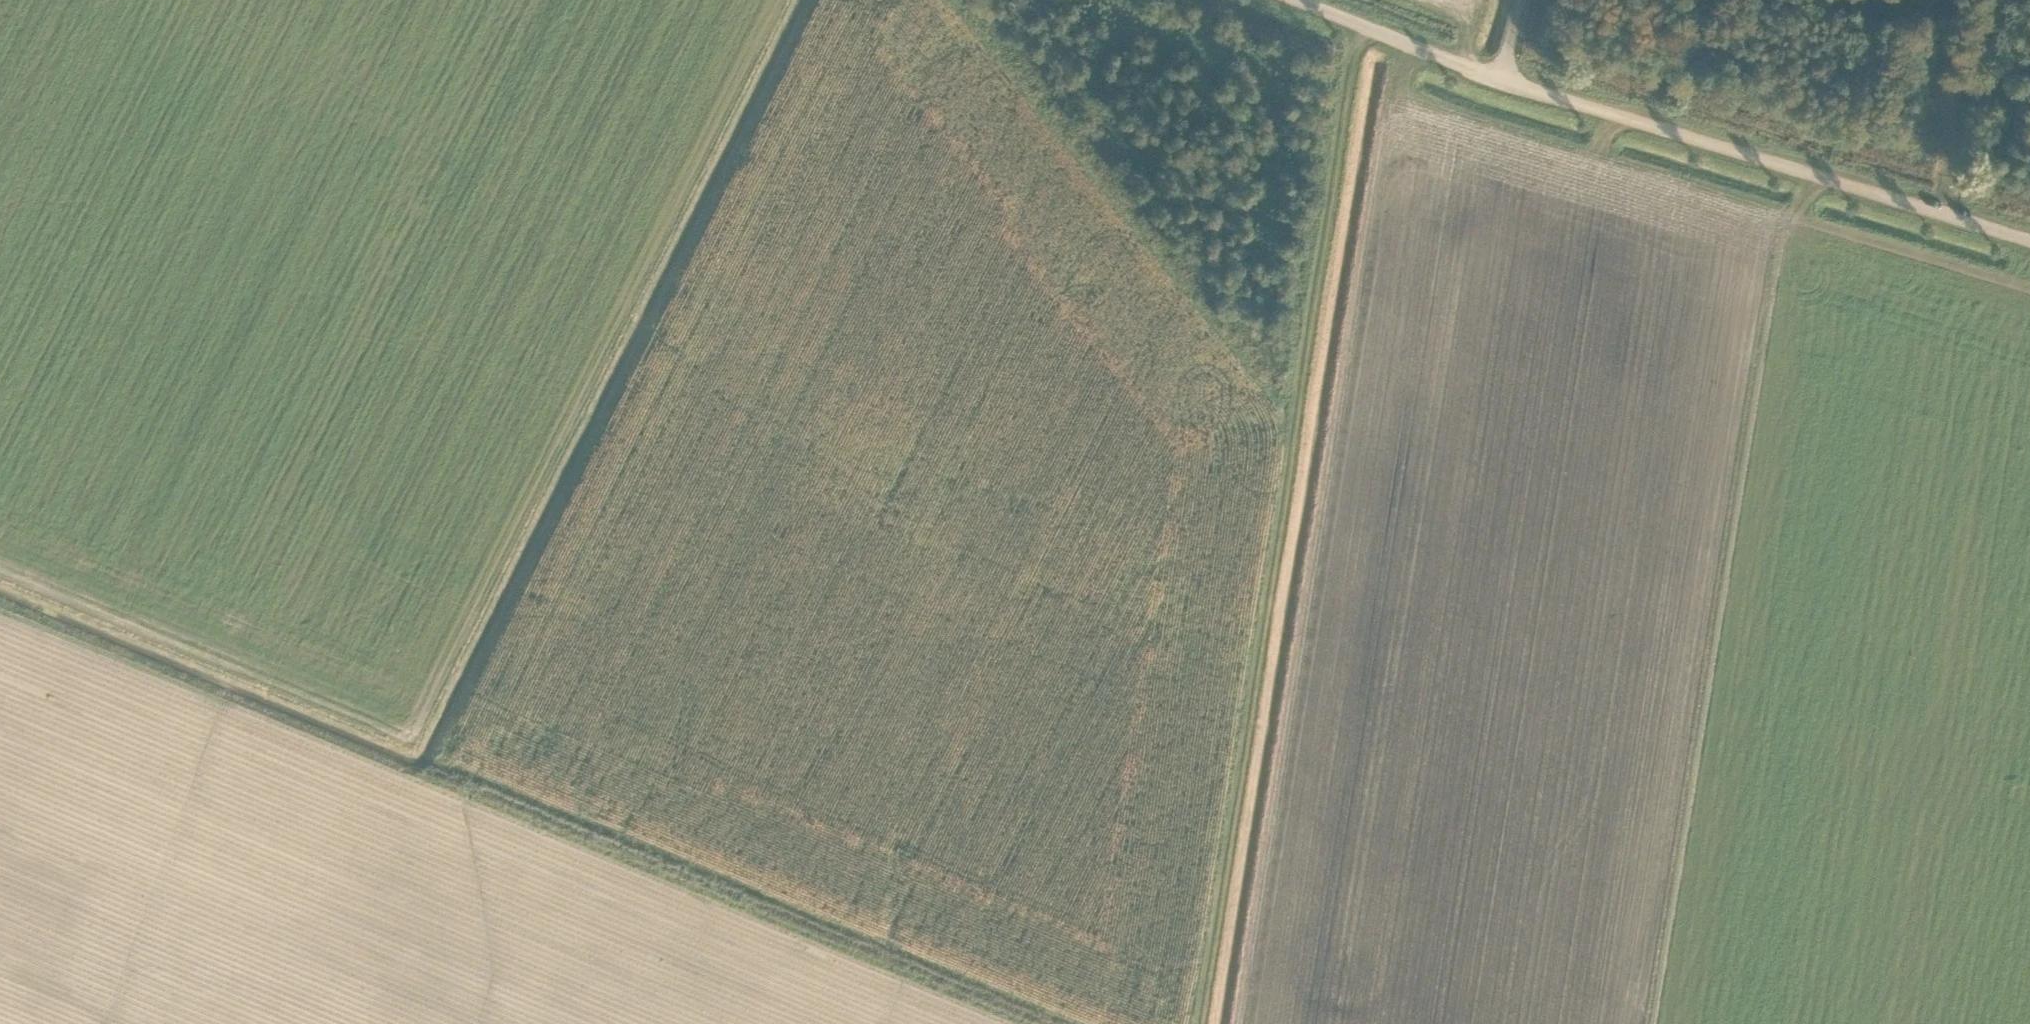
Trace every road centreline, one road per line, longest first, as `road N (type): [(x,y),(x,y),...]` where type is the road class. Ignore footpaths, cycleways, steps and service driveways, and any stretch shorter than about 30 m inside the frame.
road 1 (track): [(1203,1023),(1360,28)]
road 2 (unclassified): [(2029,238),(1501,78),(1291,0)]

